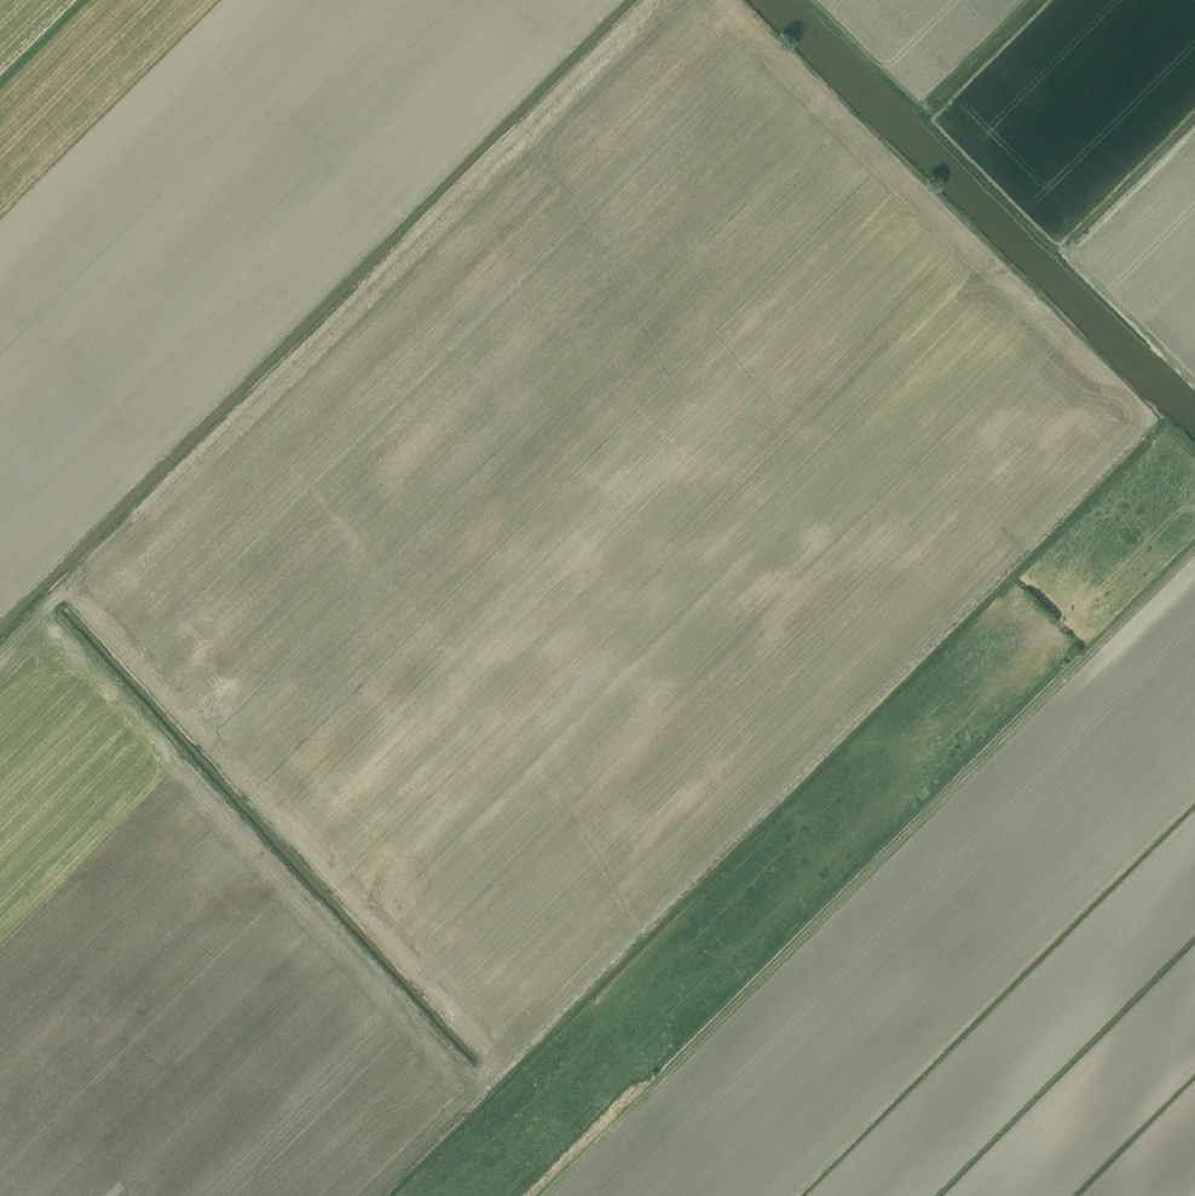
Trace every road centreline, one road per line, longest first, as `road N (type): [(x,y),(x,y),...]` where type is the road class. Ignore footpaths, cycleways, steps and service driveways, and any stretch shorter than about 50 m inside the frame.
road 1 (track): [(554,1195),(1089,662)]

